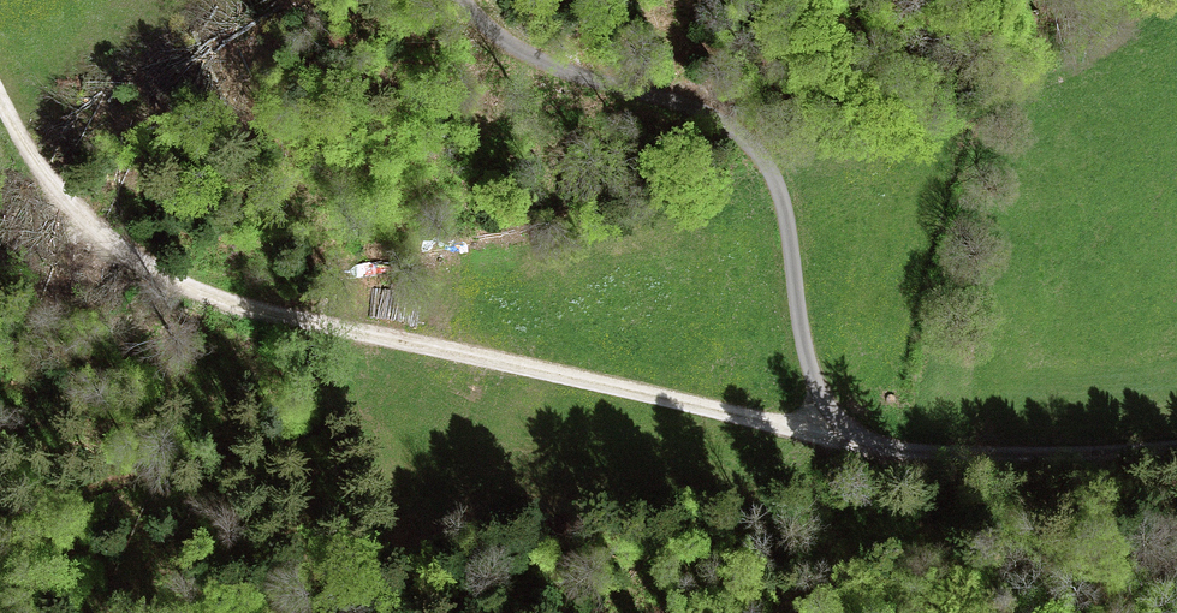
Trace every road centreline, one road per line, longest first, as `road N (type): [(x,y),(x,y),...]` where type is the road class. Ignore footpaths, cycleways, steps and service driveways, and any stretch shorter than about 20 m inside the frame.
road 1 (unclassified): [(466,0),(532,56),(704,111),(748,142),(780,190),(817,389),(848,428),(910,450),(1176,451)]
road 2 (track): [(386,339),(311,328),(194,294),(116,249),(66,208),(0,99)]
road 3 (track): [(848,428),(766,421),(386,339)]

